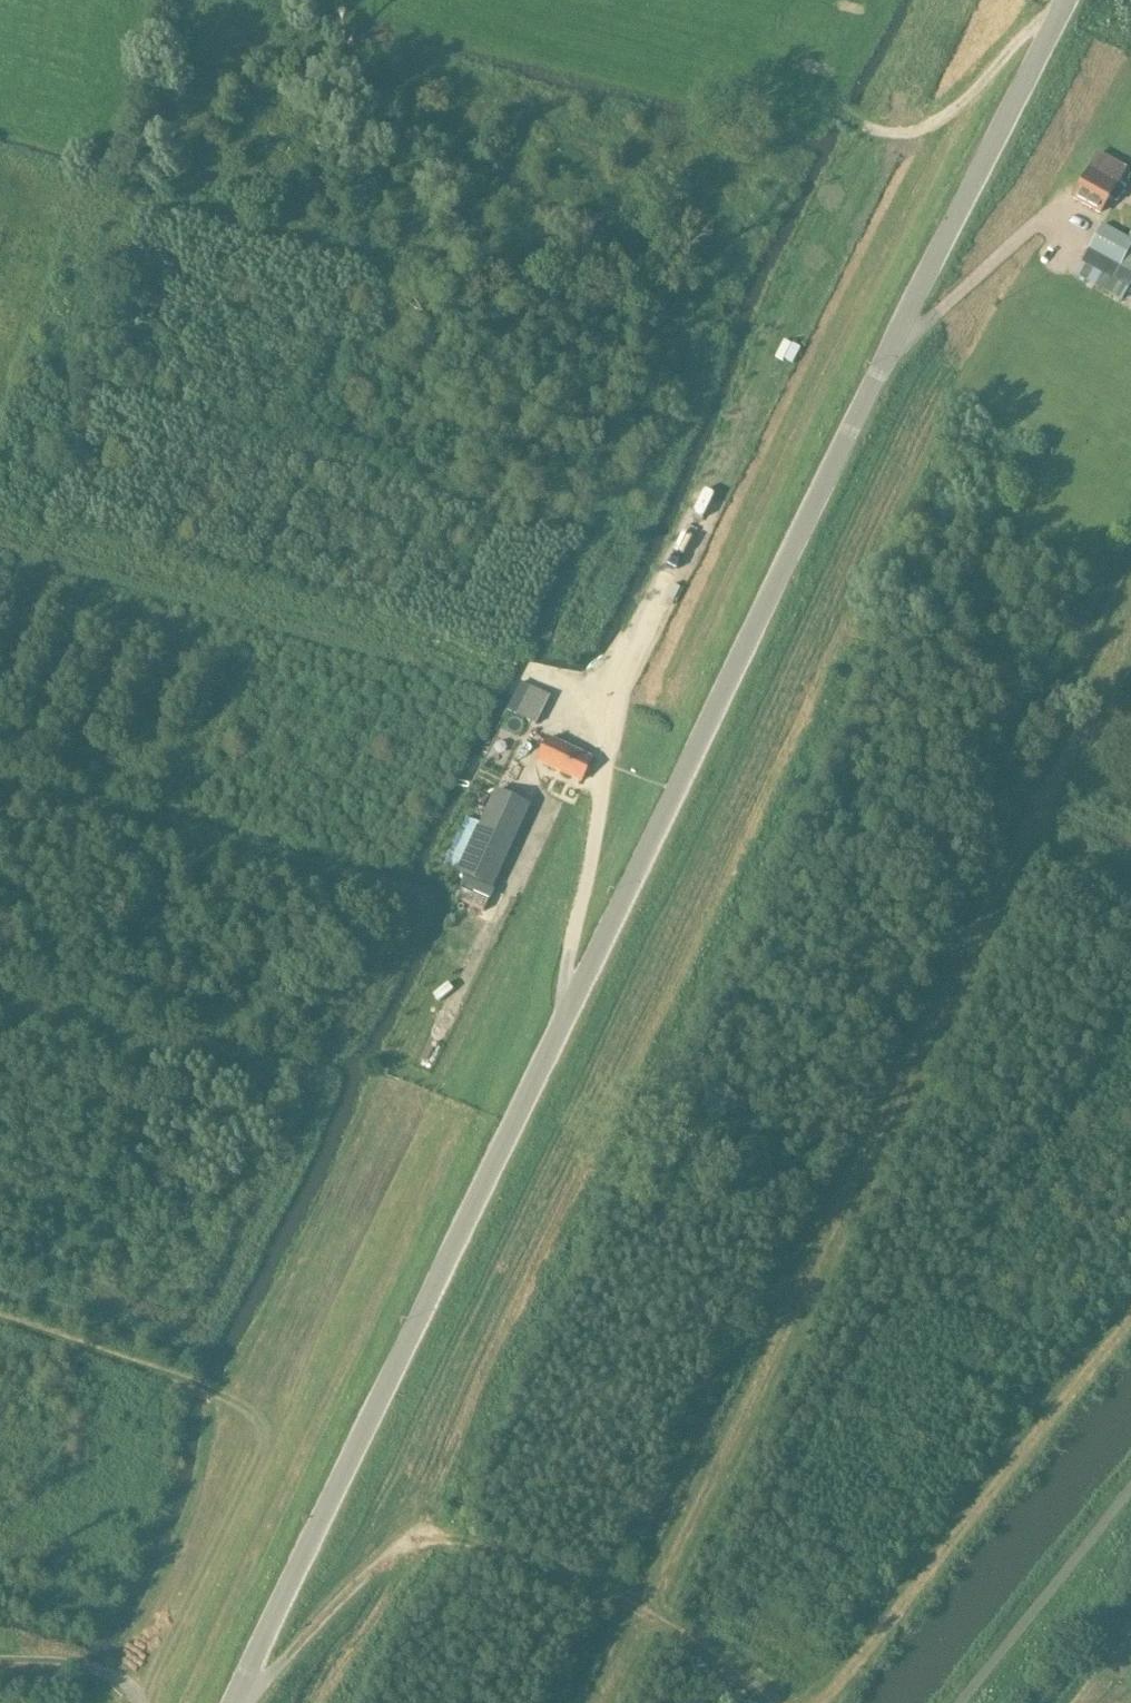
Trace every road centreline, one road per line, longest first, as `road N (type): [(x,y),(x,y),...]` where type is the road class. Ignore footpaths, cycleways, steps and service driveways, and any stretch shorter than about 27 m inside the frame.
road 1 (unclassified): [(238,1702),(1069,0)]
road 2 (track): [(766,1702),(626,1603),(456,1540),(392,1553),(250,1702)]
road 3 (track): [(778,78),(862,128),(913,133),(966,100),(1023,35),(1065,7)]
road 4 (track): [(264,1435),(373,1187),(388,1124)]
road 5 (track): [(111,1674),(140,1700),(264,1435)]
road 6 (track): [(264,1435),(249,1413),(197,1385),(0,1318)]
road 7 (unclassified): [(1130,1488),(960,1702)]

